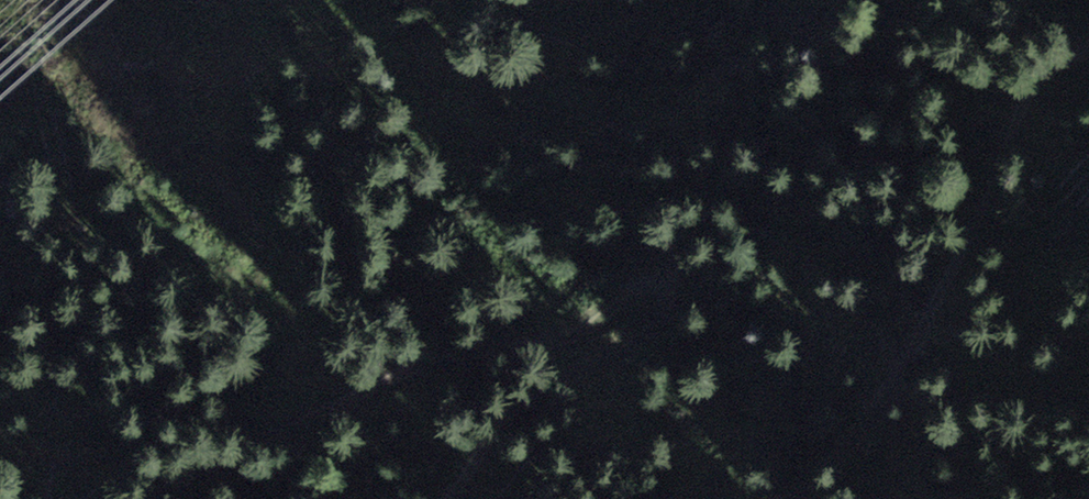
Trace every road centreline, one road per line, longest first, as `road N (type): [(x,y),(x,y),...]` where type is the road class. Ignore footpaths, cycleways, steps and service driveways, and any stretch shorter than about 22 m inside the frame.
road 1 (track): [(447,498),(505,429),(668,310),(678,291),(672,276),(655,272),(569,332),(530,347),(439,358),(138,498)]
road 2 (track): [(1088,45),(1023,93),(980,208),(884,397),(844,457),(793,498)]

